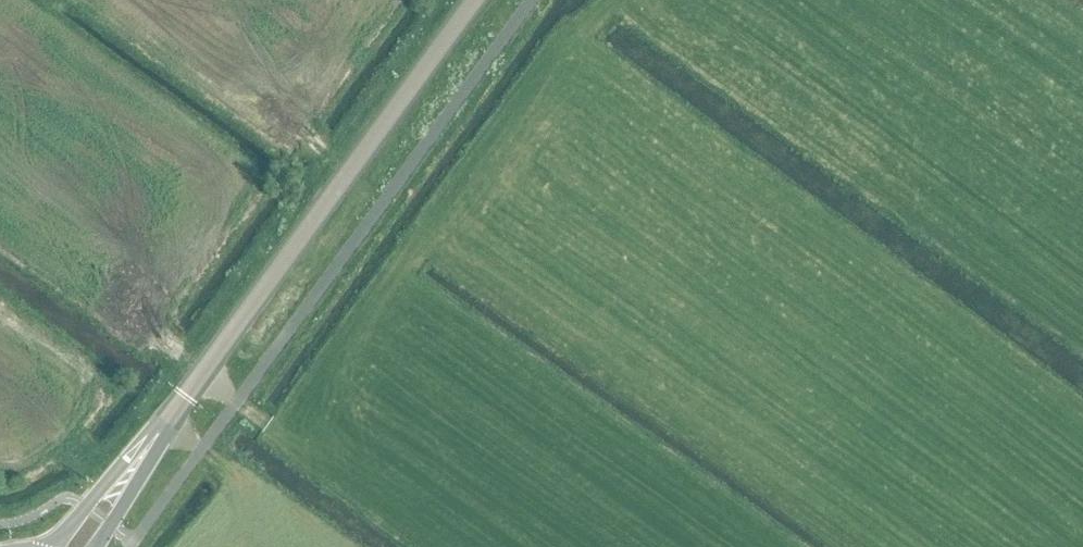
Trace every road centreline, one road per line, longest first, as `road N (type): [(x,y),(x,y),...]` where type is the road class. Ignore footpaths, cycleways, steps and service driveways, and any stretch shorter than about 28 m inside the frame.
road 1 (tertiary): [(147,450),(476,0)]
road 2 (tertiary): [(147,450),(131,455),(48,546)]

